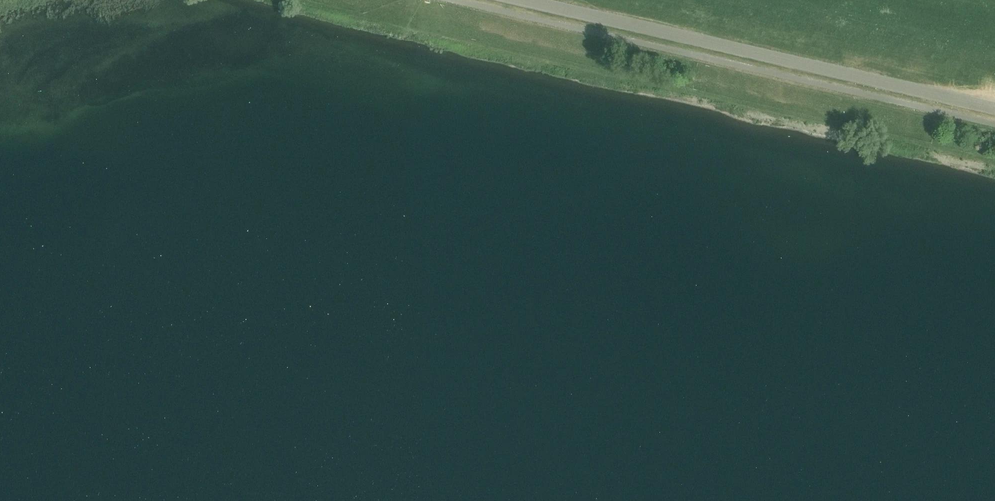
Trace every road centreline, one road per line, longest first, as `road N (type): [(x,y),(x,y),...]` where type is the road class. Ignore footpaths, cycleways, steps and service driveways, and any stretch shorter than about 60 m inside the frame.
road 1 (unclassified): [(994,107),(521,0)]

